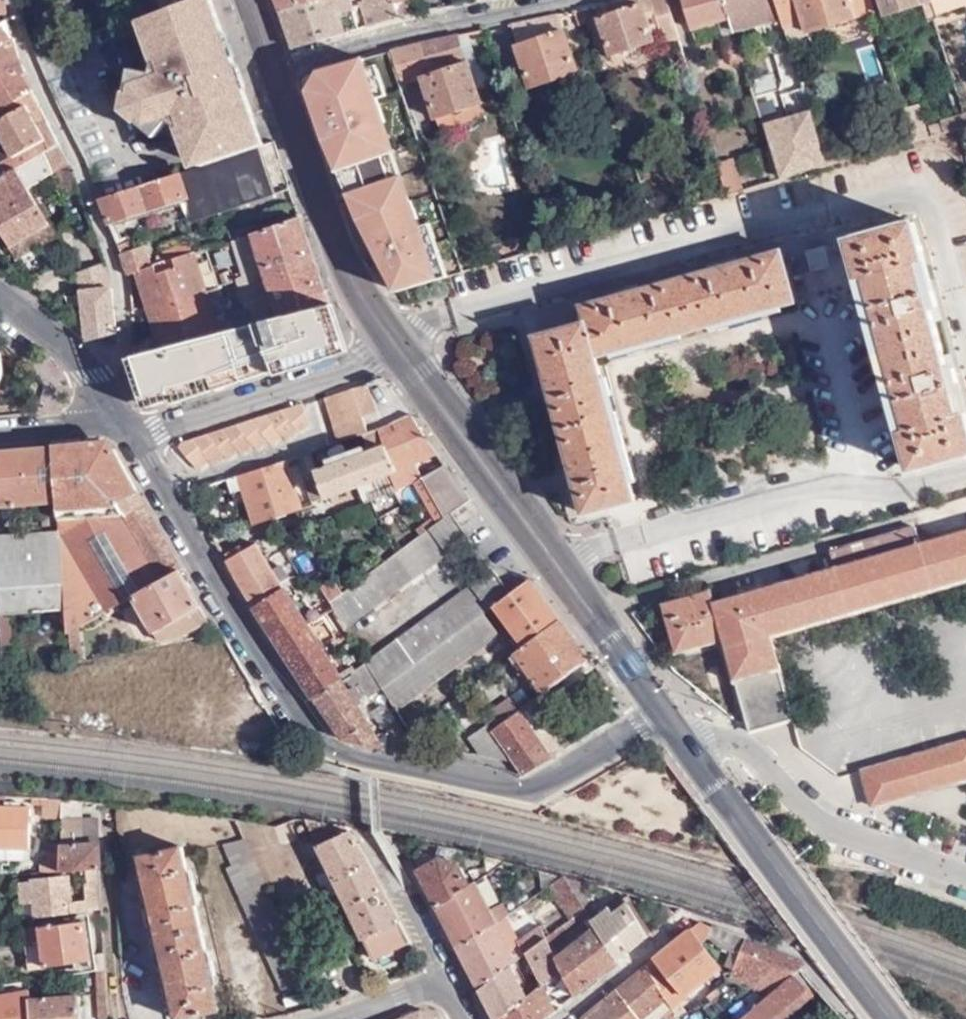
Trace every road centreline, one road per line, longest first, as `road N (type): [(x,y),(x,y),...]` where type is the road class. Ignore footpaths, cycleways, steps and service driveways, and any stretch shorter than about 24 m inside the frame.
road 1 (residential): [(117,424),(148,462),(317,744),(530,796),(665,716)]
road 2 (secondary): [(398,349),(665,716)]
road 3 (secondary): [(665,716),(892,1018)]
road 4 (secondary): [(276,75),(328,227),(361,297),(398,349)]
road 5 (residential): [(398,349),(372,366),(160,432),(117,424)]
road 6 (residential): [(276,75),(431,25),(547,0)]
road 7 (residential): [(117,424),(56,350),(0,309)]
road 8 (residential): [(567,1018),(695,917)]
road 9 (residential): [(441,984),(367,843)]

